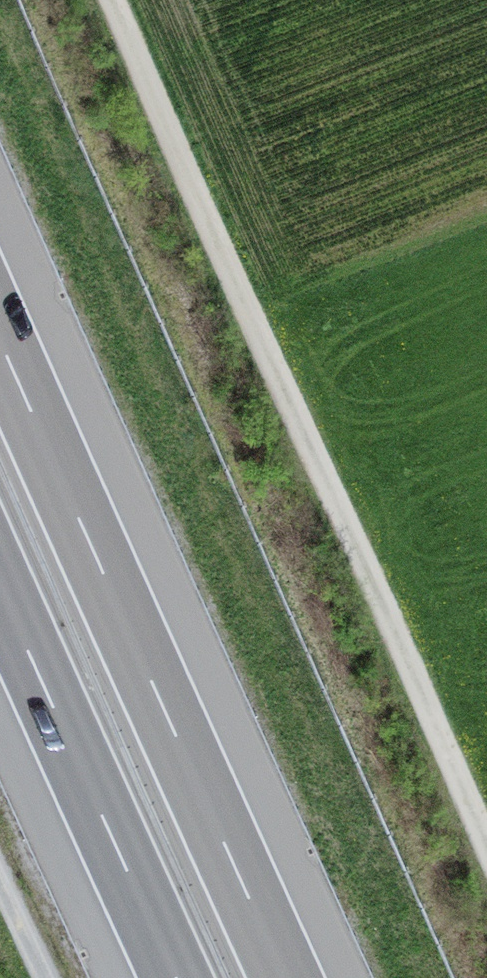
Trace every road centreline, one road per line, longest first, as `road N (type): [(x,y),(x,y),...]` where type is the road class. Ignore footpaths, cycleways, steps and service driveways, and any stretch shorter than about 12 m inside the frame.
road 1 (track): [(486,842),(113,0)]
road 2 (motorway): [(286,977),(0,340)]
road 3 (motorway): [(0,588),(176,977)]

